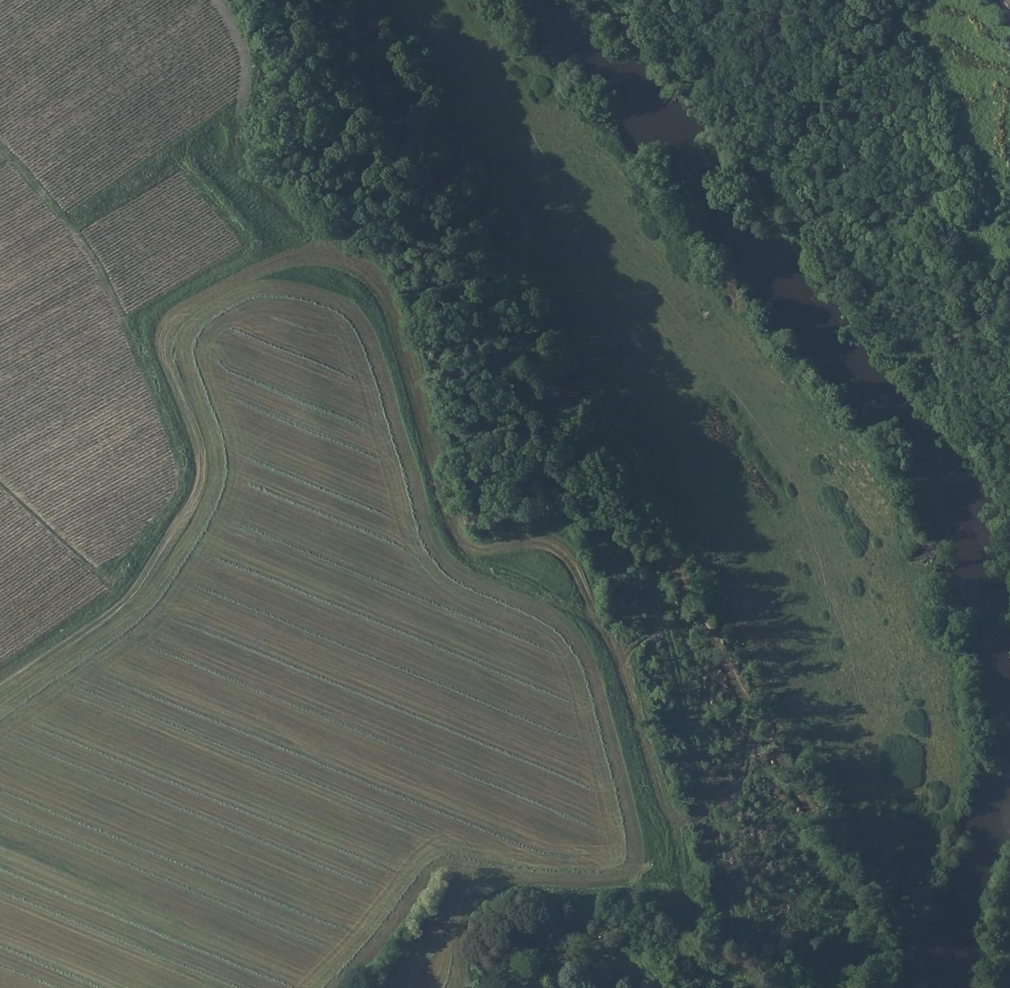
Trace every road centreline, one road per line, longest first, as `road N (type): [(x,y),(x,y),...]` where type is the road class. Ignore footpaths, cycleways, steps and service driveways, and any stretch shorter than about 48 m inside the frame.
road 1 (track): [(94,573),(0,485)]

